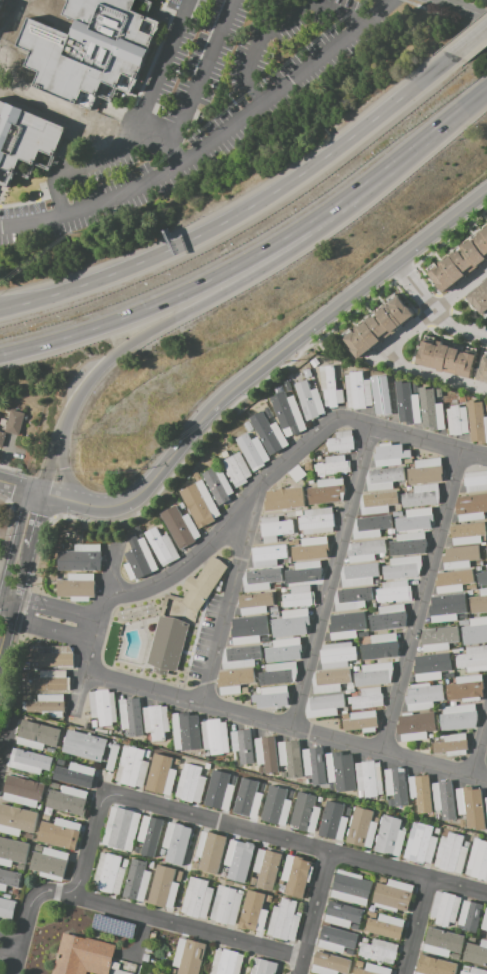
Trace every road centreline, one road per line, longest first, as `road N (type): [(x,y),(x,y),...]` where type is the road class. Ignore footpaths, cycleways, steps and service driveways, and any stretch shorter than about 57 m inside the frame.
road 1 (motorway): [(0,356),(138,313),(265,250),(385,174),(486,91)]
road 2 (tertiary): [(486,191),(259,367),(151,485),(103,506)]
road 3 (motorway): [(44,496),(58,440),(97,372),(287,255),(385,174)]
road 4 (motorway): [(457,51),(297,178),(240,213),(59,294)]

